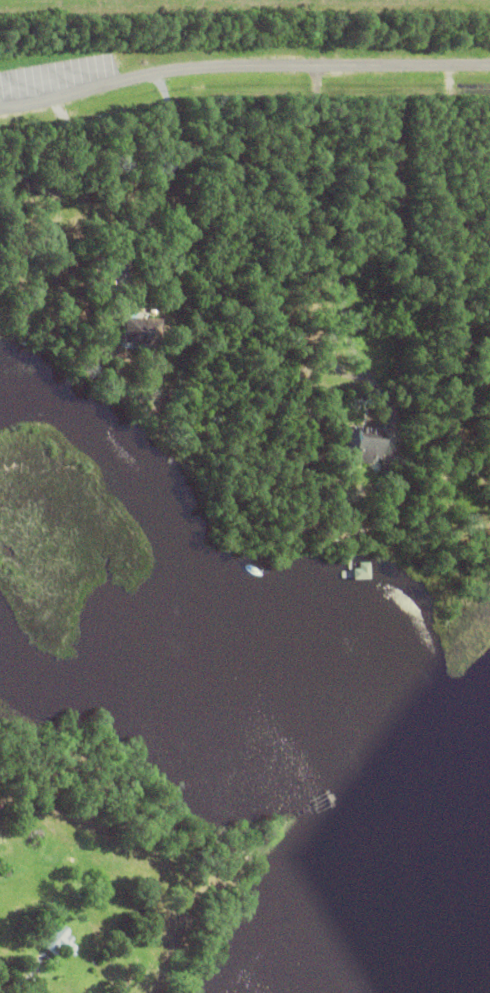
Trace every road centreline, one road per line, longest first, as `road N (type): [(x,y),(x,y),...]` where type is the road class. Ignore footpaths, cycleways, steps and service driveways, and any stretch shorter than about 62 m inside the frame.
road 1 (residential): [(0,108),(188,67),(489,64)]

